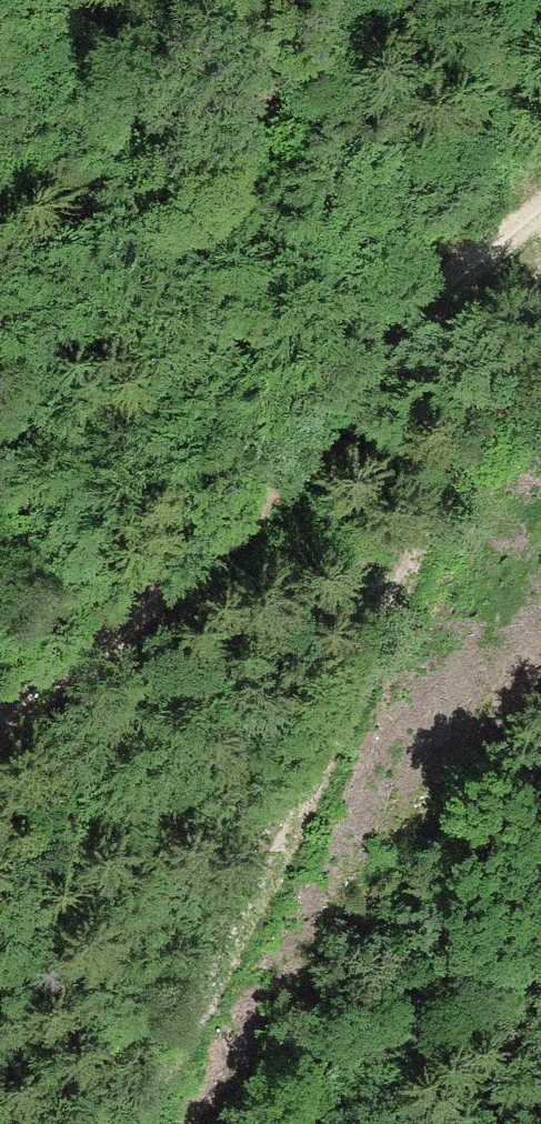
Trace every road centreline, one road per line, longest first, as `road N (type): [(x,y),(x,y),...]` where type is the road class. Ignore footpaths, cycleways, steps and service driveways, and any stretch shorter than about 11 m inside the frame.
road 1 (track): [(139,1123),(540,325)]
road 2 (track): [(540,209),(406,334),(192,568),(0,729)]

